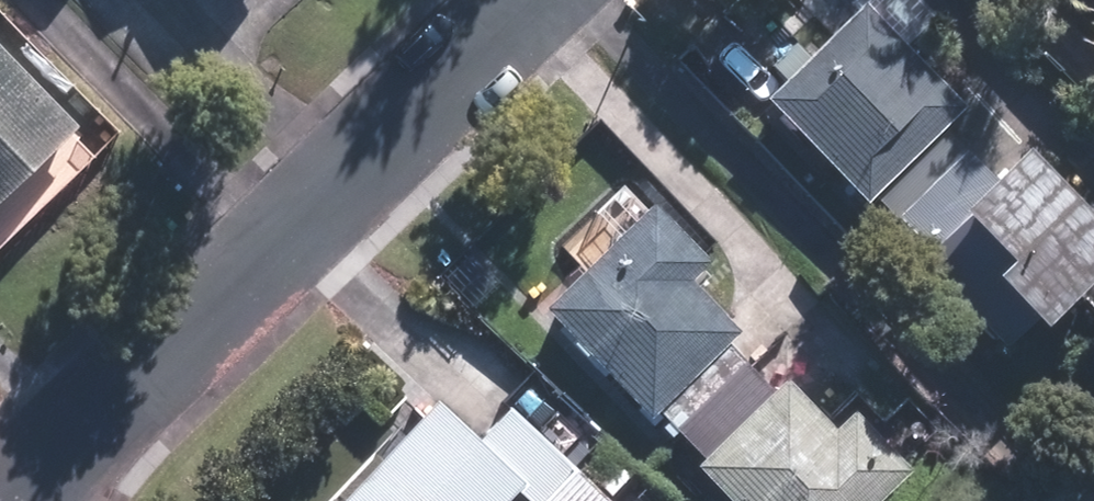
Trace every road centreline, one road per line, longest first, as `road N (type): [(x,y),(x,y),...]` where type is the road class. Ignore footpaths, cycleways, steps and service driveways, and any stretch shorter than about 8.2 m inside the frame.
road 1 (residential): [(531,0),(23,500)]

